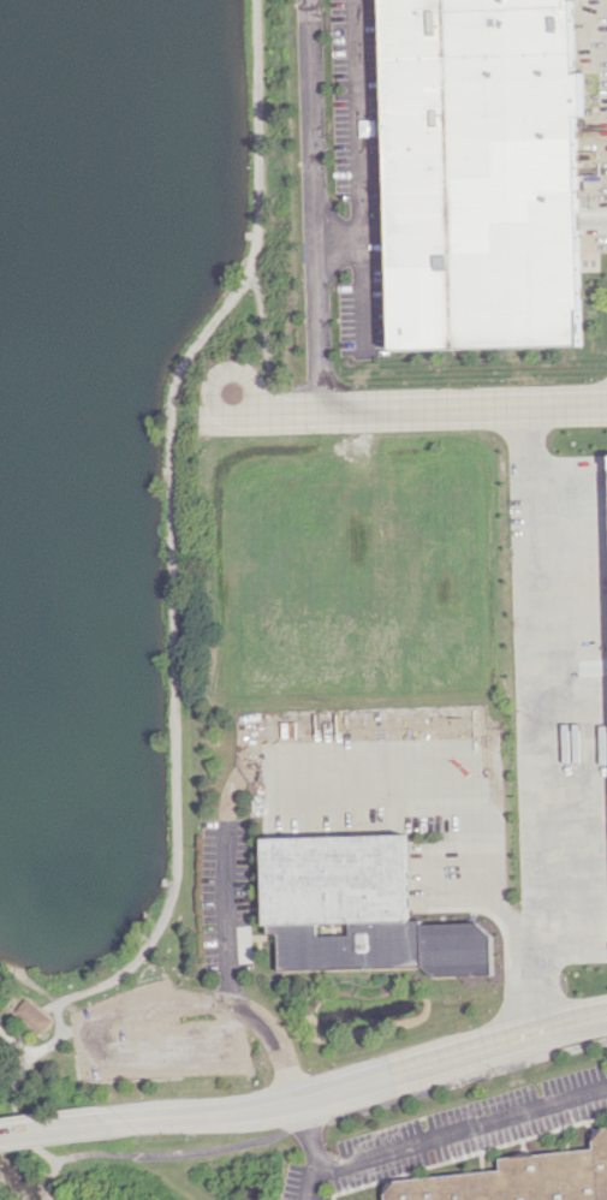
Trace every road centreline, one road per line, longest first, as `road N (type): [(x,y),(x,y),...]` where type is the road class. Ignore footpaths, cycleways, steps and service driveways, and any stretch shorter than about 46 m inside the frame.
road 1 (tertiary): [(606,1014),(299,1094),(102,1121)]
road 2 (residential): [(606,404),(275,412),(250,405)]
road 3 (residential): [(218,409),(231,415),(250,405),(255,392),(245,375),(225,373),(214,381),(218,409)]

